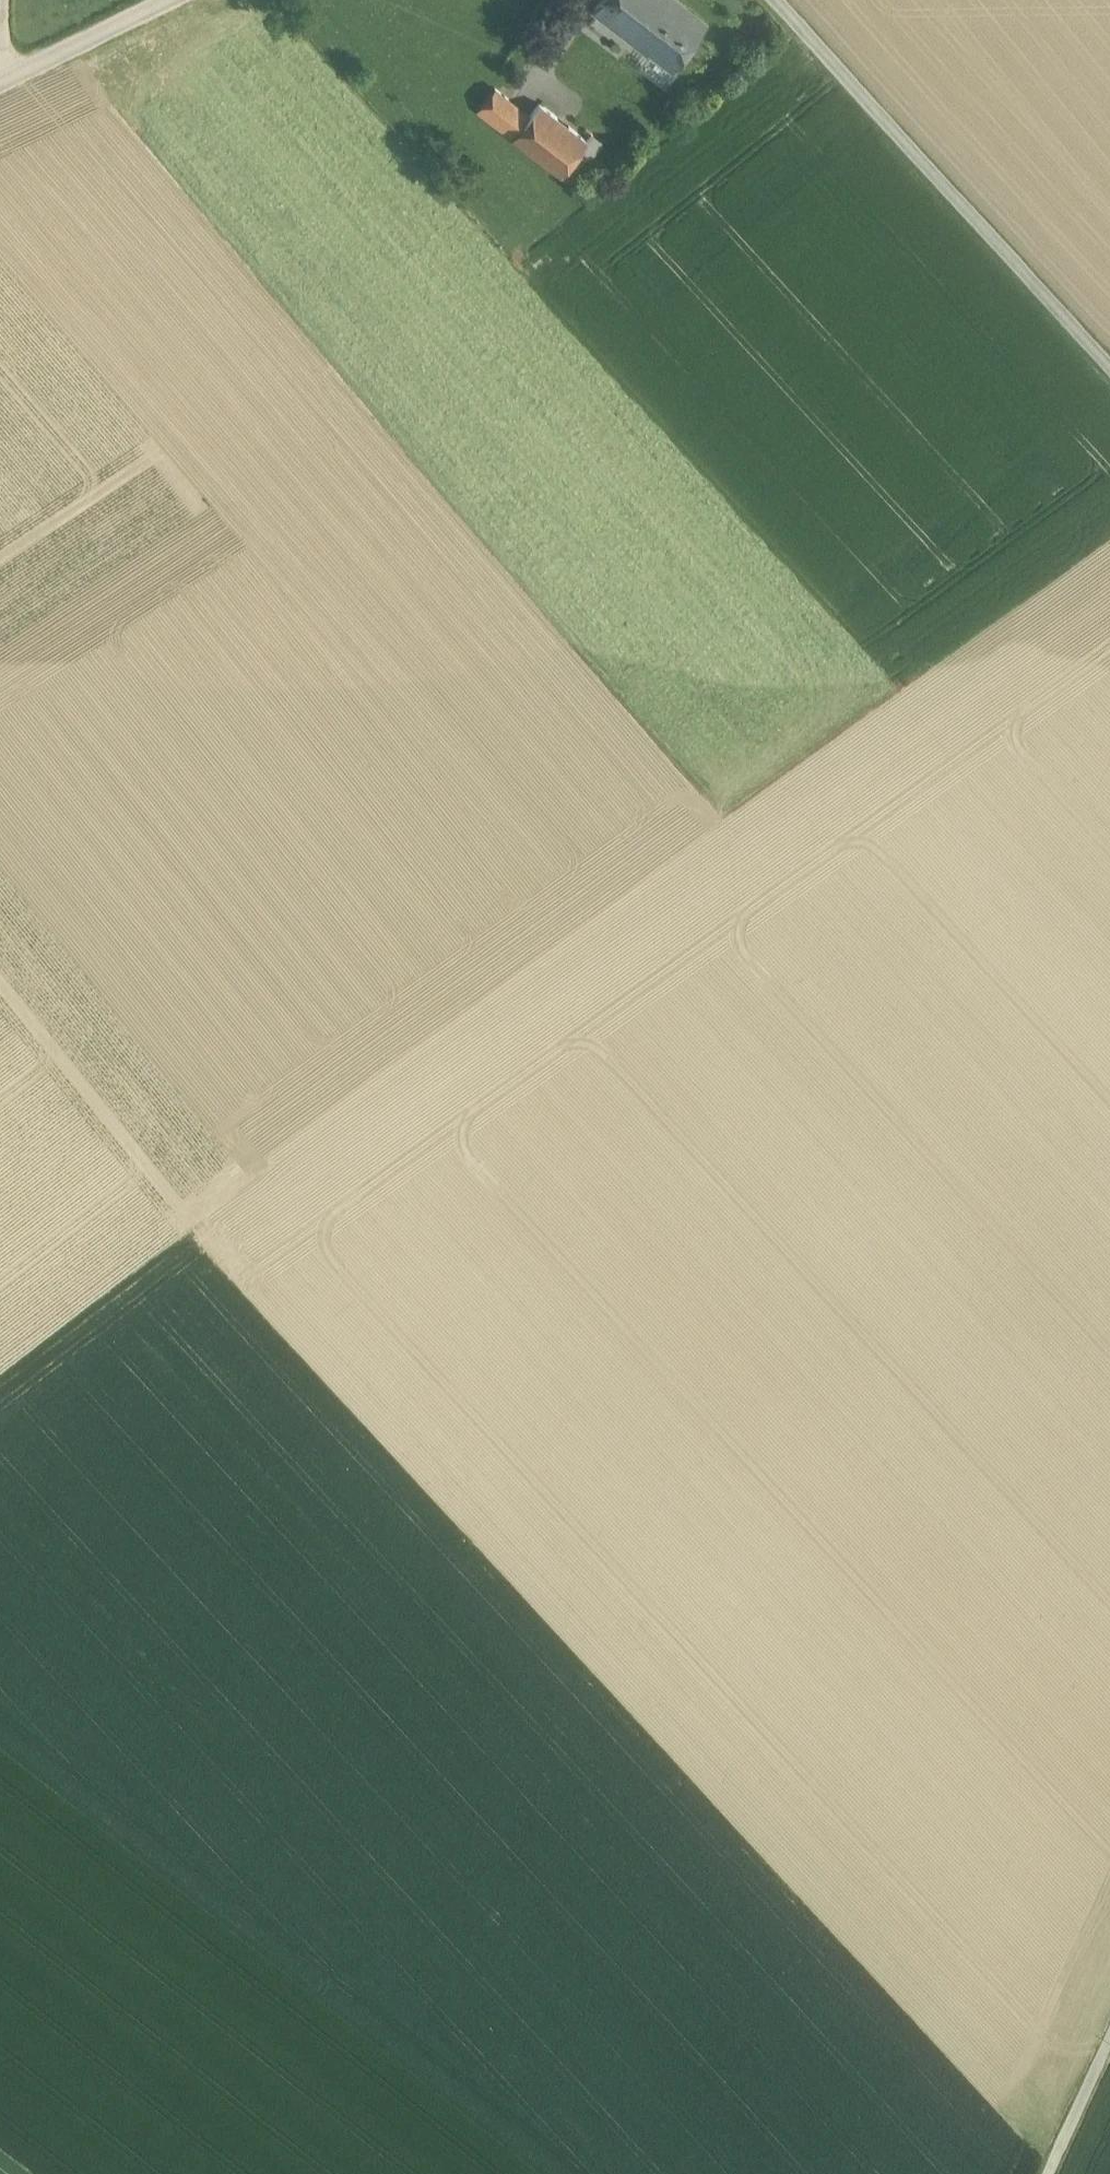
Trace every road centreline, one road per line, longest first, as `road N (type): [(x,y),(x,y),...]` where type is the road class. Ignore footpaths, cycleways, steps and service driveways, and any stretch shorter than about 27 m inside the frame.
road 1 (unclassified): [(1109,360),(774,0)]
road 2 (unclassified): [(0,79),(167,0)]
road 3 (track): [(1052,2173),(1109,2045)]

